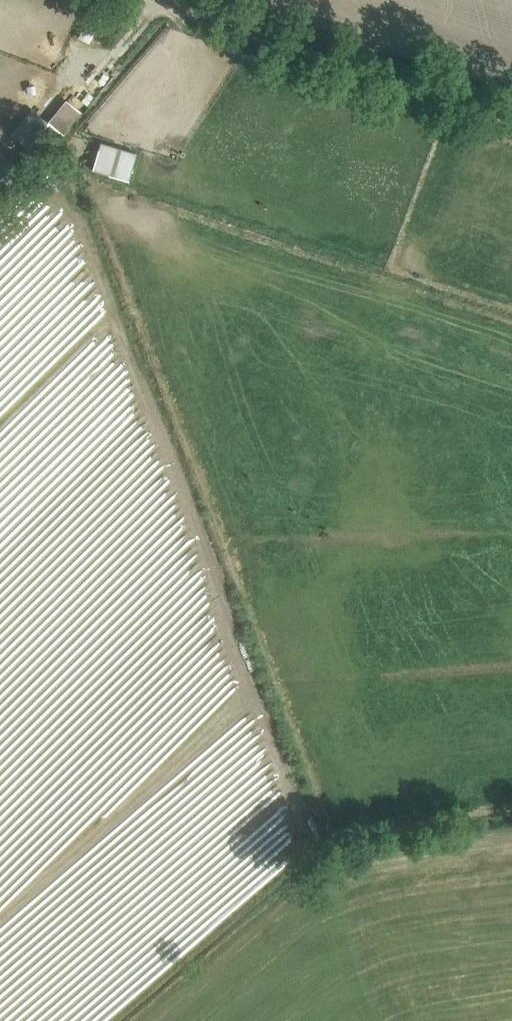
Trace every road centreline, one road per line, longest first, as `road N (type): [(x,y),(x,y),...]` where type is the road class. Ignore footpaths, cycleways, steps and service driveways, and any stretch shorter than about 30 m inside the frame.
road 1 (track): [(164,0),(511,117)]

